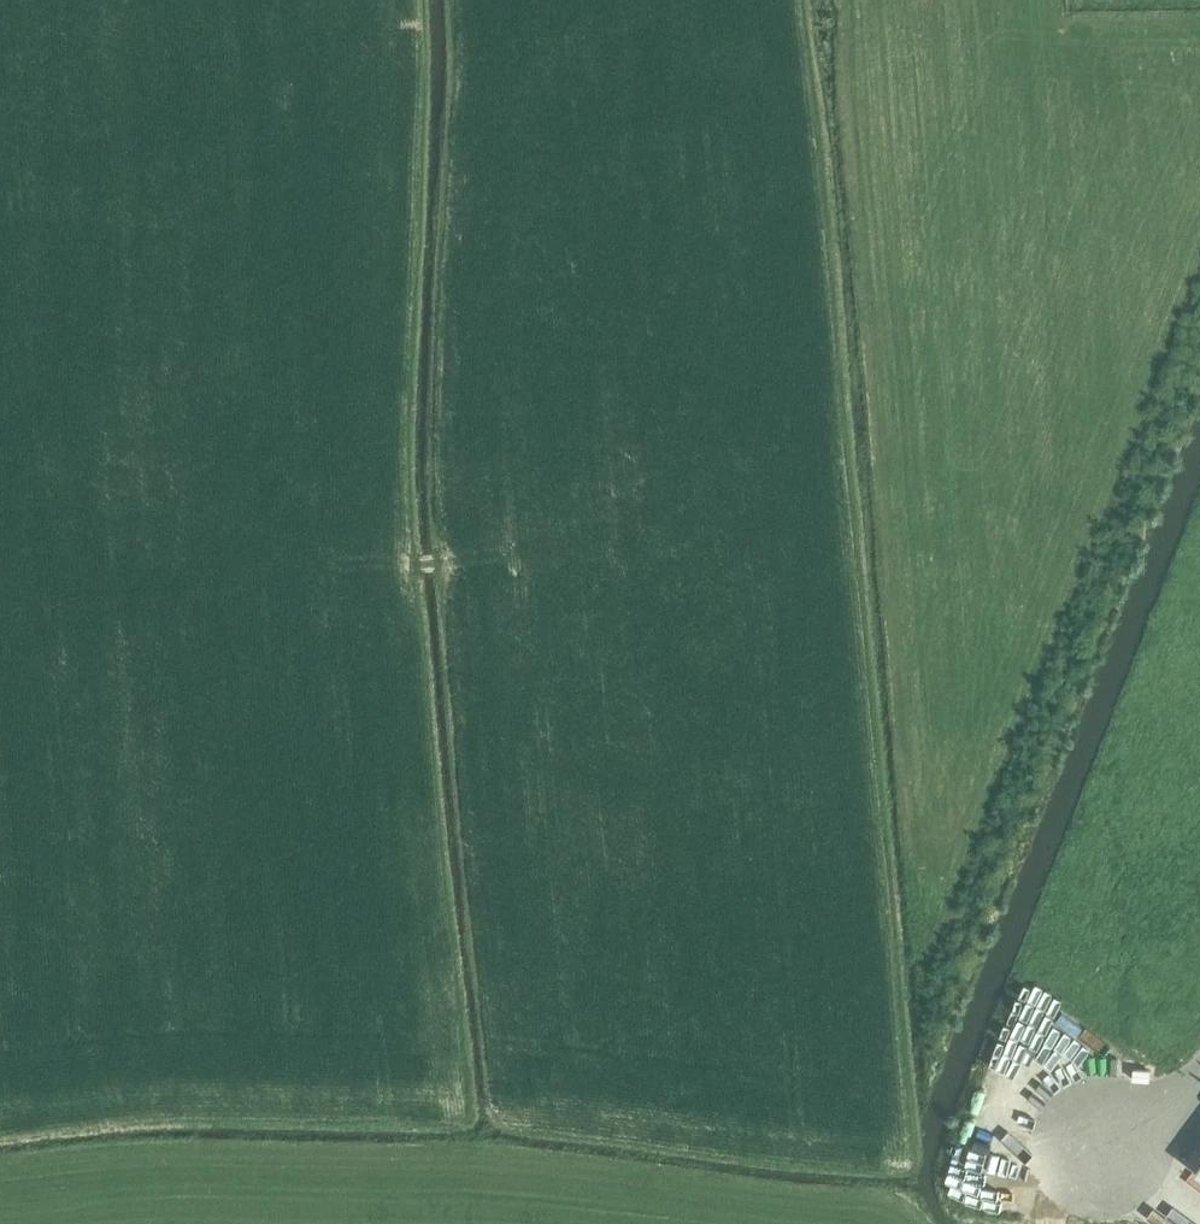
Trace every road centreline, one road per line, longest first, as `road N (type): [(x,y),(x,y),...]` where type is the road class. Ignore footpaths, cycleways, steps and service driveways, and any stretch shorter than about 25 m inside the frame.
road 1 (unclassified): [(1199,1083),(1167,1128),(1104,1147),(1199,1219)]

